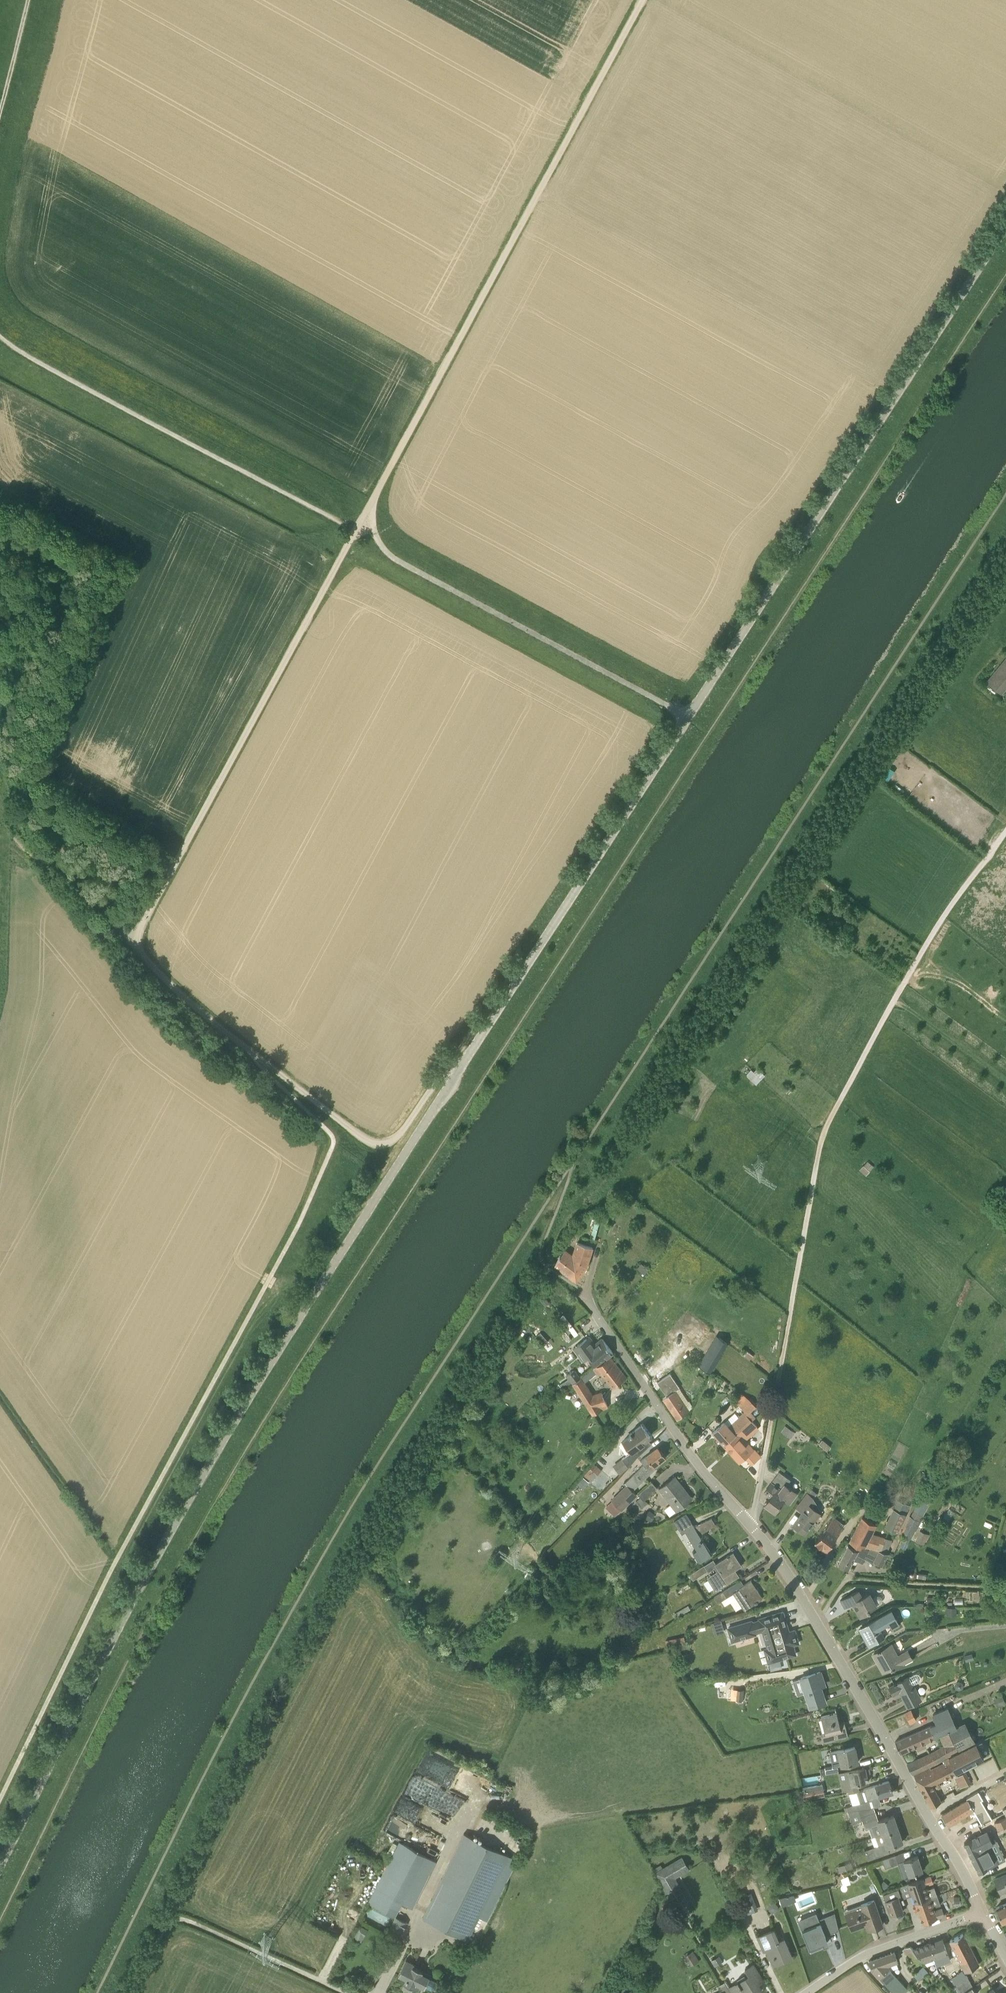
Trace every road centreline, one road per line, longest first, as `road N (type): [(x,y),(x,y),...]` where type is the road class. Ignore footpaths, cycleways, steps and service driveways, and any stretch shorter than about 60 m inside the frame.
road 1 (unclassified): [(463,1064),(438,1074),(404,1132),(387,1144),(369,1143),(198,1011),(133,941),(643,0)]
road 2 (tertiary): [(463,1064),(1005,226)]
road 3 (tertiary): [(0,1868),(141,1589),(270,1364),(463,1064)]
road 4 (track): [(1005,831),(905,981),(826,1130),(765,1457)]
road 5 (residential): [(983,1914),(817,1623),(751,1526)]
road 6 (track): [(359,529),(0,335)]
road 7 (residential): [(751,1526),(696,1462),(587,1291)]
road 8 (track): [(347,1992),(186,1921),(172,1925),(139,1992)]
road 9 (residential): [(808,1992),(862,1957),(983,1914)]
road 10 (track): [(133,941),(72,871),(31,788)]
road 11 (track): [(31,788),(25,745),(62,662),(64,633)]
road 12 (track): [(0,120),(28,0)]

